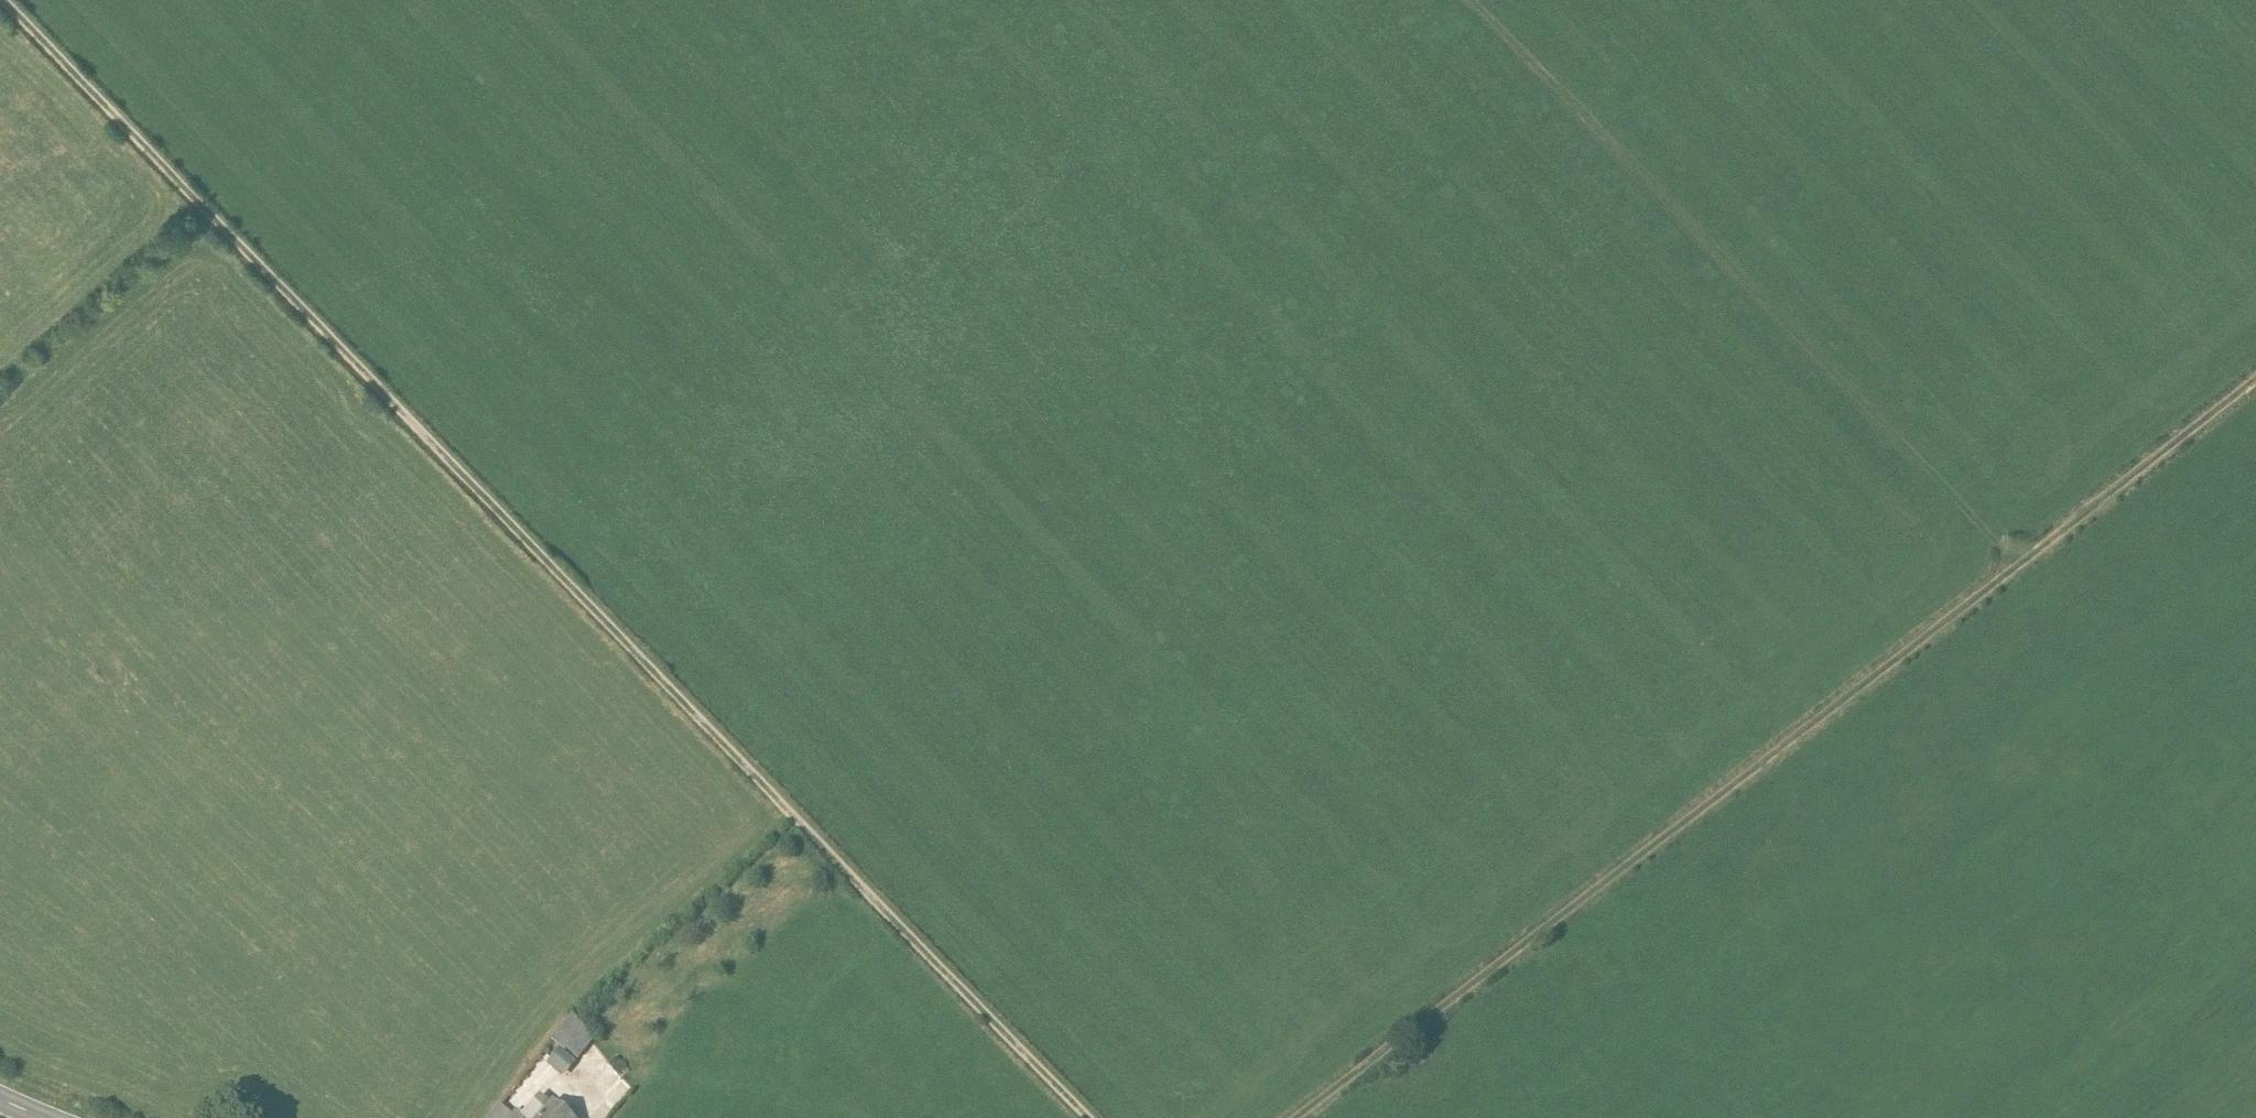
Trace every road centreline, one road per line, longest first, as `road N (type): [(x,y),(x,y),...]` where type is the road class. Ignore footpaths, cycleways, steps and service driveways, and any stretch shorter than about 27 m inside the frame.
road 1 (track): [(1089,1117),(3,0)]
road 2 (track): [(2255,379),(1304,1117)]
road 3 (track): [(2015,566),(1470,0)]

